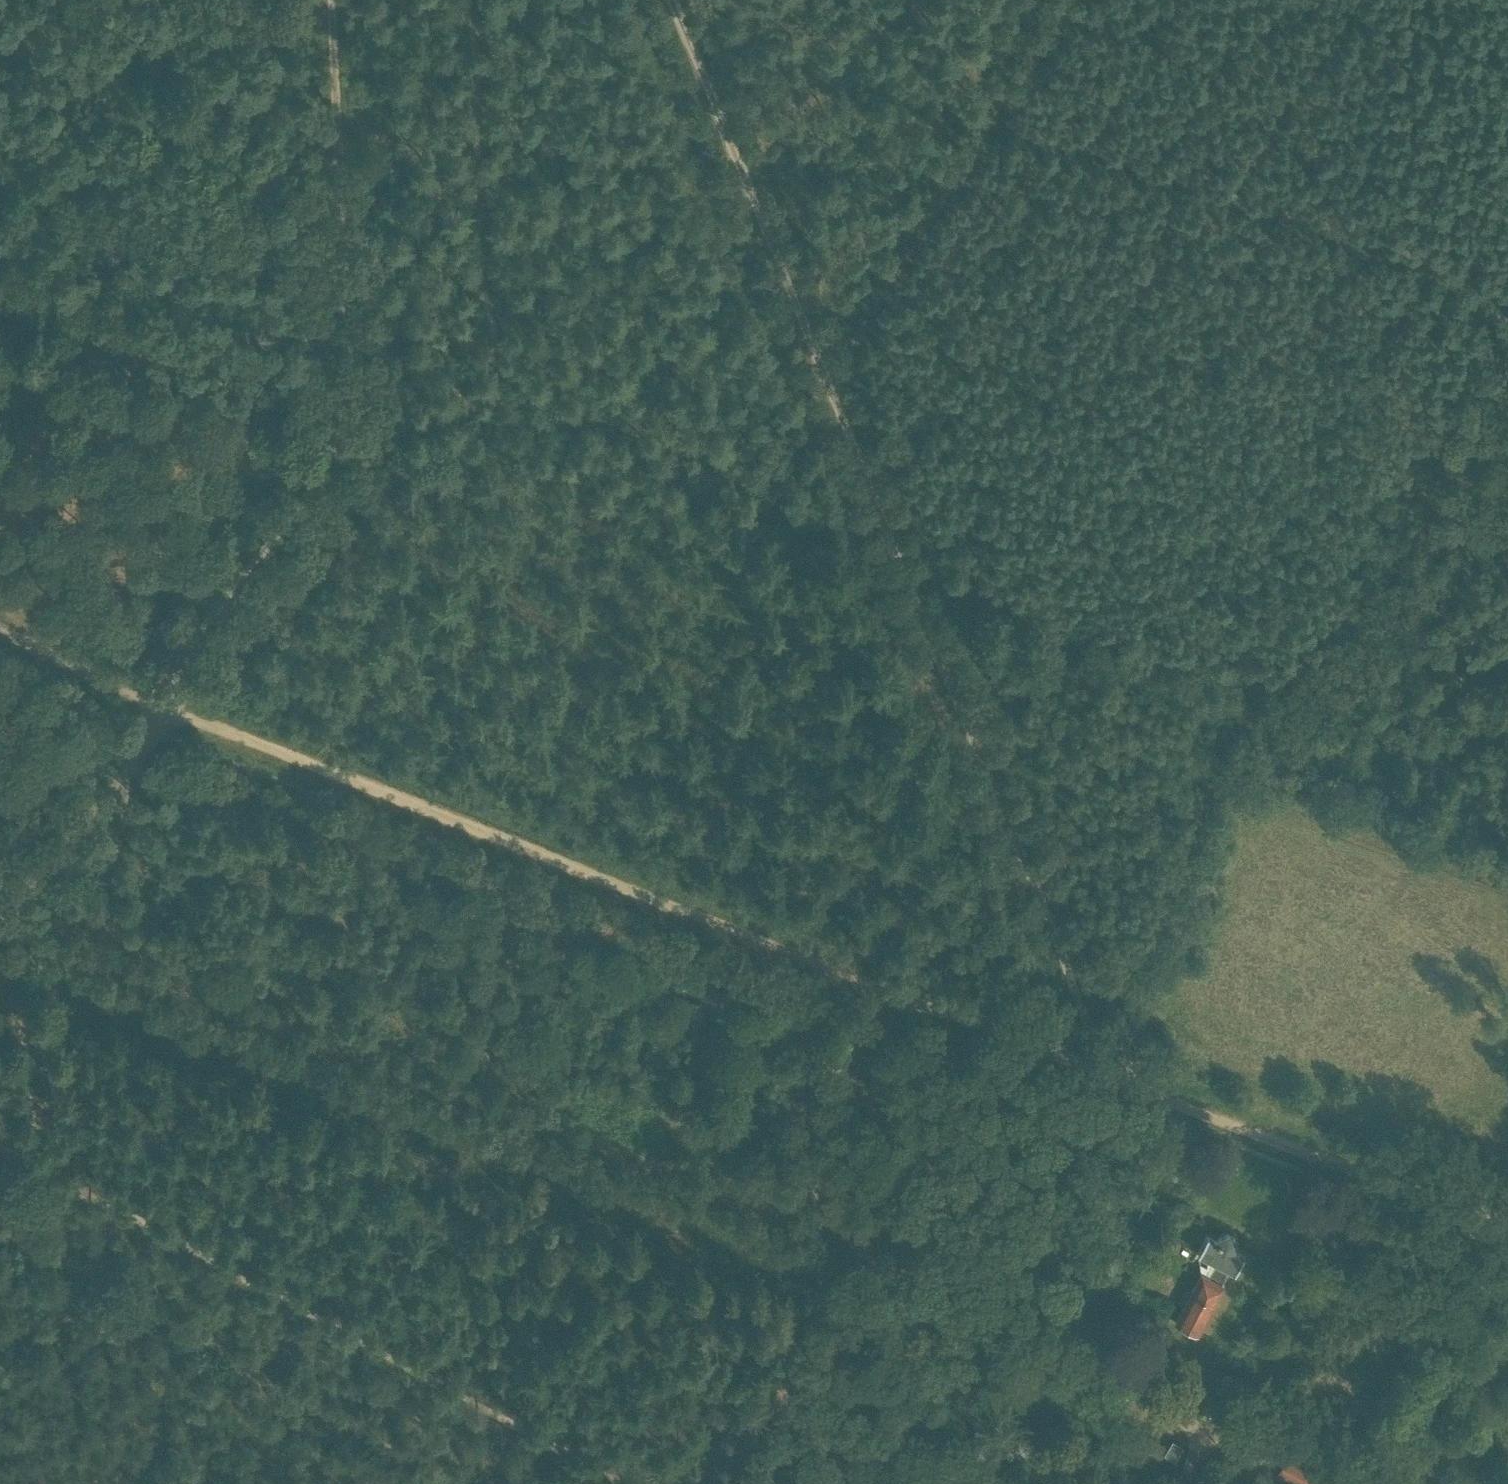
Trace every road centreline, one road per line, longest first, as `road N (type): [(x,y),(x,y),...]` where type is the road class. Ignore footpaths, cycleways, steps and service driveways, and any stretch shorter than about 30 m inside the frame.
road 1 (track): [(0,628),(131,700),(1507,1231)]
road 2 (unclassified): [(0,924),(6,916),(68,948),(1098,1319),(1207,1438)]
road 3 (track): [(657,0),(884,554),(1078,998),(1093,1066),(1085,1088)]
road 4 (track): [(6,916),(147,743),(199,632),(335,437),(348,402),(339,0)]
road 5 (track): [(1507,1251),(1480,1294),(1401,1483)]
road 6 (track): [(1207,1438),(1267,1436),(1397,1483)]

